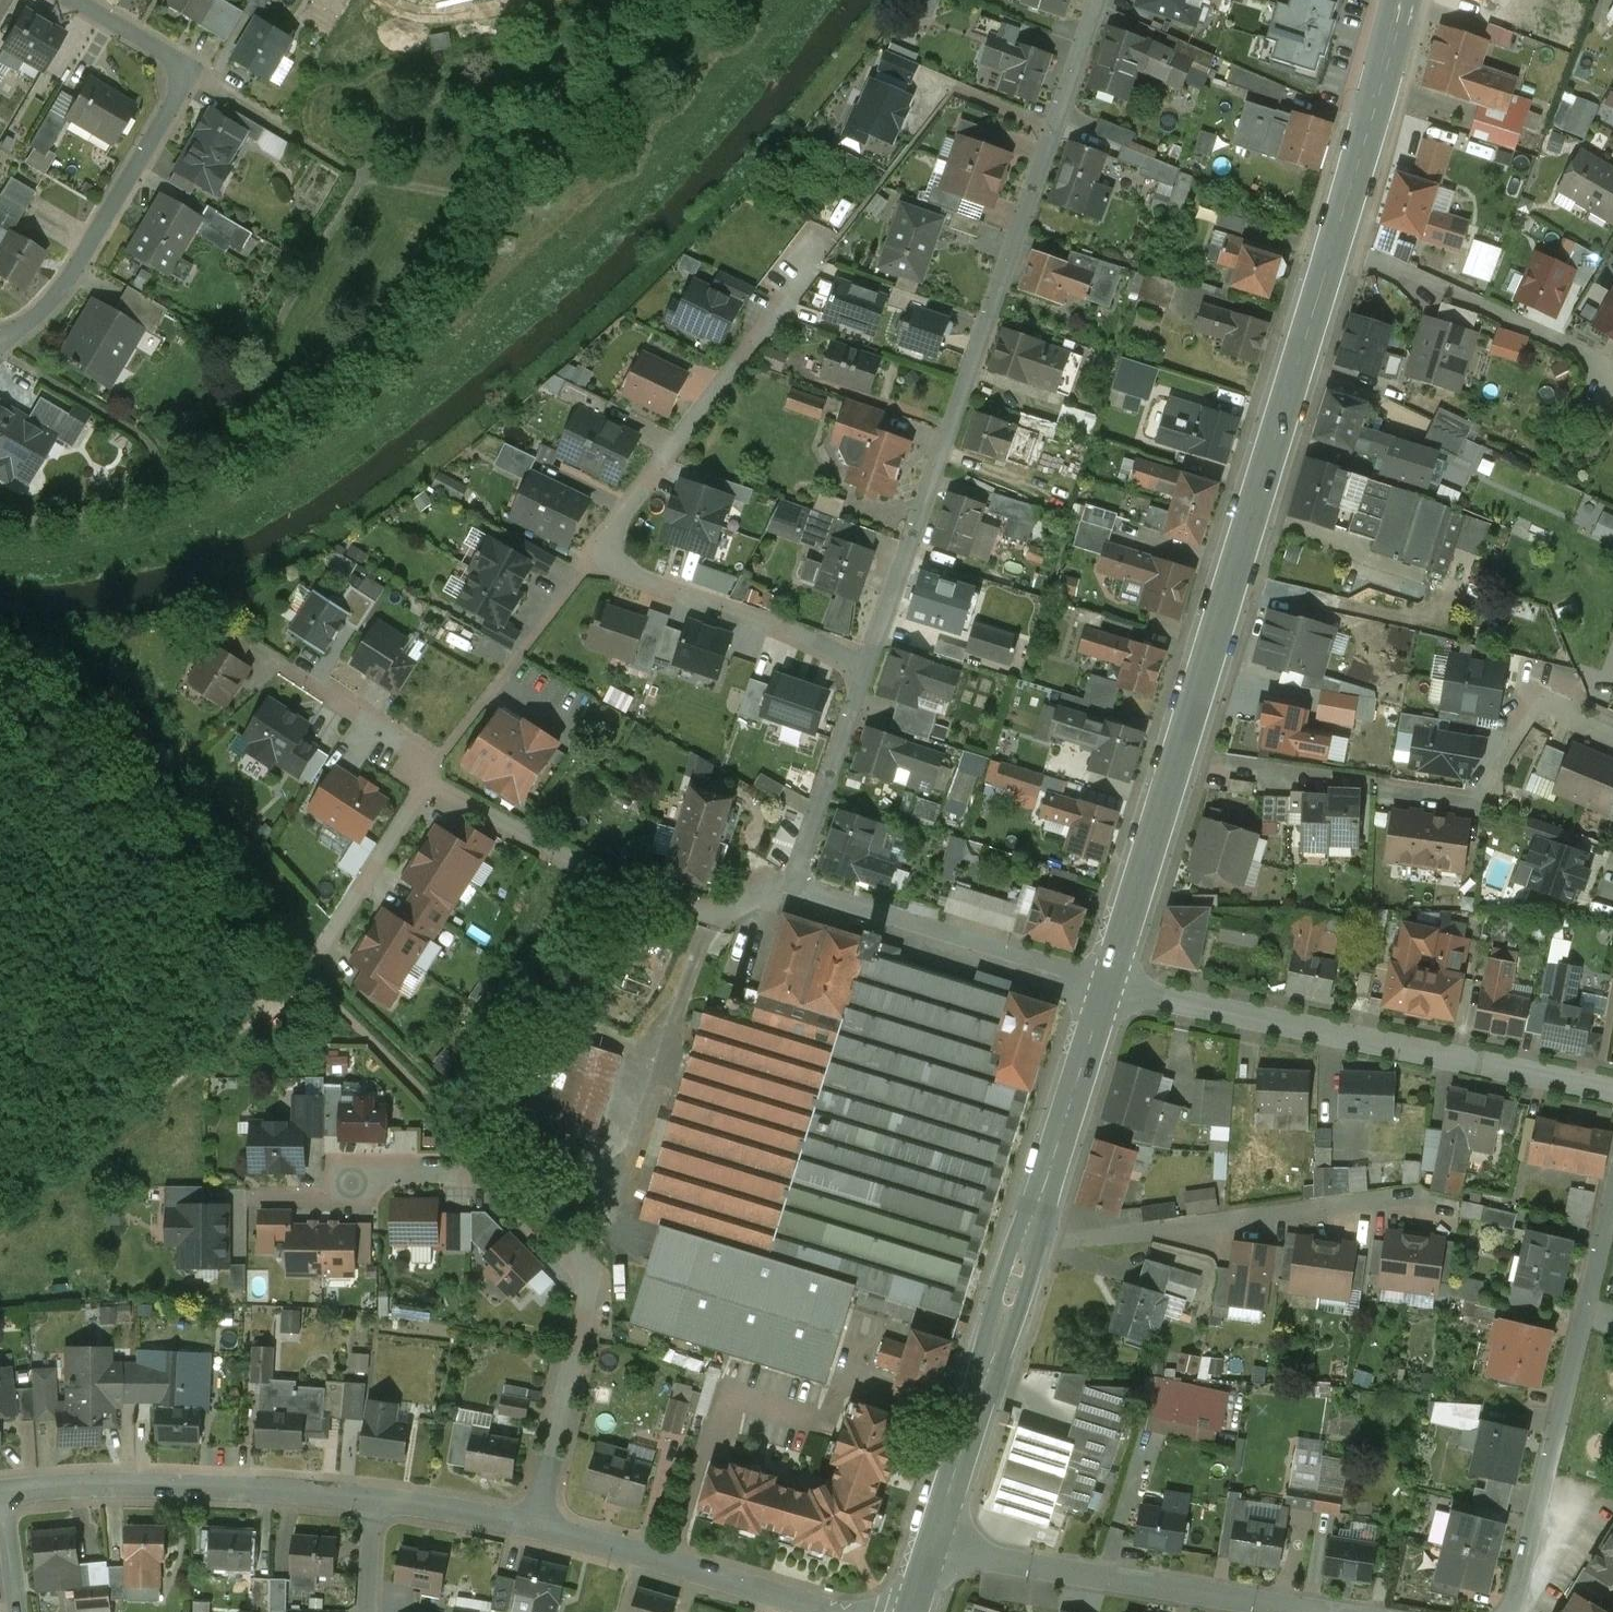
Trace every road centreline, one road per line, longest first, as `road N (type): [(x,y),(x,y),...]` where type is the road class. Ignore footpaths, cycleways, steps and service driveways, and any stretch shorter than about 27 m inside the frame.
road 1 (secondary): [(1335,245),(1107,983)]
road 2 (residential): [(864,674),(1099,0)]
road 3 (residential): [(864,674),(813,643),(641,579),(617,565),(606,544),(818,254)]
road 4 (residential): [(537,1523),(591,1279),(496,1172),(352,1179)]
road 5 (residential): [(1107,983),(1612,1090)]
road 6 (residential): [(74,0),(166,54),(178,67),(180,93),(42,314),(25,329),(0,335)]
road 7 (residential): [(1513,1611),(1612,1199)]
road 8 (residential): [(1027,1243),(1404,1204)]
road 9 (residential): [(932,1548),(1305,1611)]
road 10 (residential): [(375,1502),(116,1483),(1,1492)]
road 11 (residential): [(1107,983),(811,894),(799,883)]
road 12 (residential): [(425,782),(605,881),(716,916)]
road 13 (secondary): [(1027,1243),(932,1548)]
road 14 (residential): [(834,1611),(537,1523)]
road 15 (residential): [(1335,245),(1612,355)]
road 16 (secondary): [(1107,983),(1027,1243)]
road 17 (secondary): [(1403,0),(1335,245)]
road 18 (residential): [(425,782),(307,971)]
road 19 (residential): [(799,883),(864,674)]
road 20 (residential): [(435,767),(290,670)]
road 21 (residential): [(537,1523),(375,1502)]
road 22 (residential): [(1,1492),(13,1611)]

